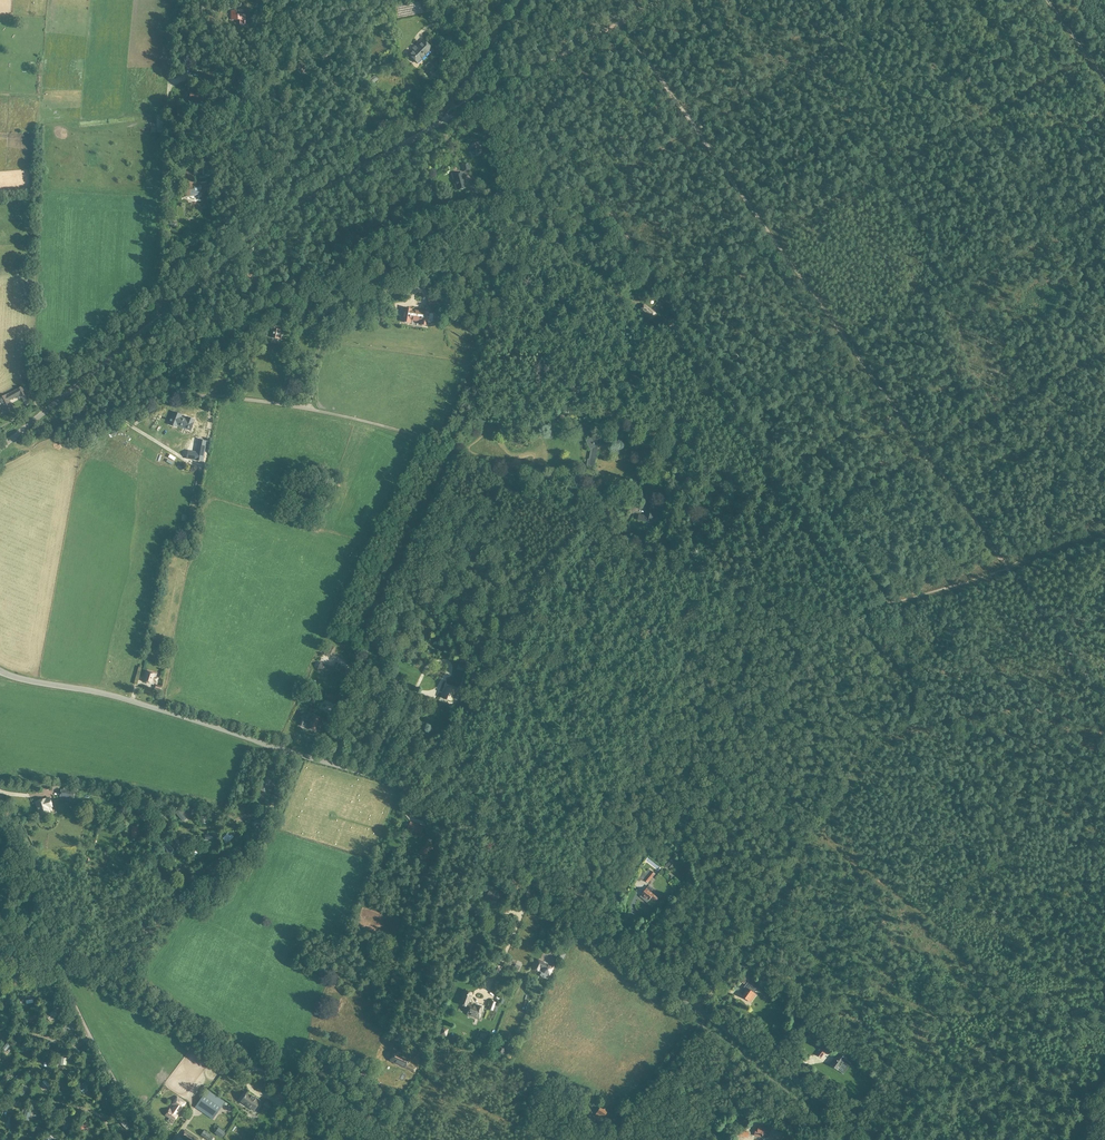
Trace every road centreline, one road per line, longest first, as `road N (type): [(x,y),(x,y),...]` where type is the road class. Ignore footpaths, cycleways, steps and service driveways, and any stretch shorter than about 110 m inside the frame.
road 1 (track): [(201,469),(73,388),(251,400),(401,431),(686,573),(843,622),(1008,568)]
road 2 (tertiary): [(866,1139),(434,799),(160,710),(0,671)]
road 3 (track): [(421,205),(581,187),(598,195),(886,605)]
road 4 (track): [(1104,737),(990,713),(892,739),(698,1009)]
road 5 (unclassified): [(0,448),(287,213),(439,123)]
road 6 (track): [(927,453),(619,22)]
road 7 (unclassified): [(141,1132),(71,996),(38,864),(0,796)]
road 8 (track): [(772,237),(1088,59)]
road 9 (track): [(648,555),(497,845)]
road 10 (track): [(162,316),(175,0)]
road 11 (track): [(61,952),(233,1061),(262,1070),(272,1091),(258,1094),(246,1074)]
road 12 (track): [(842,47),(591,190)]
road 13 (track): [(872,1139),(1036,999),(1104,987)]
road 14 (track): [(439,123),(619,22)]
road 15 (track): [(1104,353),(927,453)]
road 16 (track): [(291,752),(270,810),(161,834),(153,857)]
road 17 (track): [(360,167),(297,0)]
road 18 (track): [(421,205),(337,233),(260,235)]
road 19 (track): [(708,1016),(635,1104),(618,1139)]
road 20 (track): [(439,123),(524,0)]
road 21 (track): [(927,453),(1008,568)]
road 22 (track): [(153,857),(166,878),(182,881),(241,840),(245,818)]
road 23 (track): [(435,444),(496,330)]
road 24 (track): [(0,1105),(93,1111),(111,1139)]

